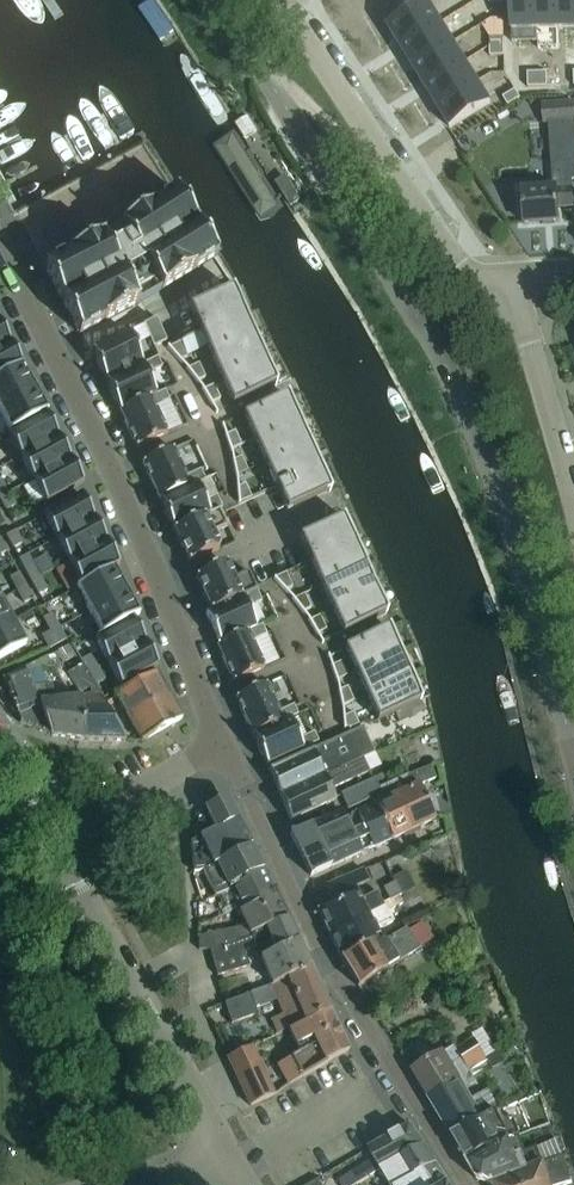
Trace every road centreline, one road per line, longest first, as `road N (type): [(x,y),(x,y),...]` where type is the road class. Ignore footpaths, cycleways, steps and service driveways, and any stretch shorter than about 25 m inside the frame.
road 1 (unclassified): [(573,759),(492,459),(443,356),(218,0)]
road 2 (residential): [(221,741),(109,473),(0,246)]
road 3 (residential): [(467,1184),(314,944),(221,741)]
road 4 (residential): [(516,277),(490,278),(464,265),(280,0)]
road 5 (tertiary): [(226,1154),(56,838)]
road 6 (residential): [(573,492),(516,277)]
road 7 (residential): [(56,838),(221,741)]

